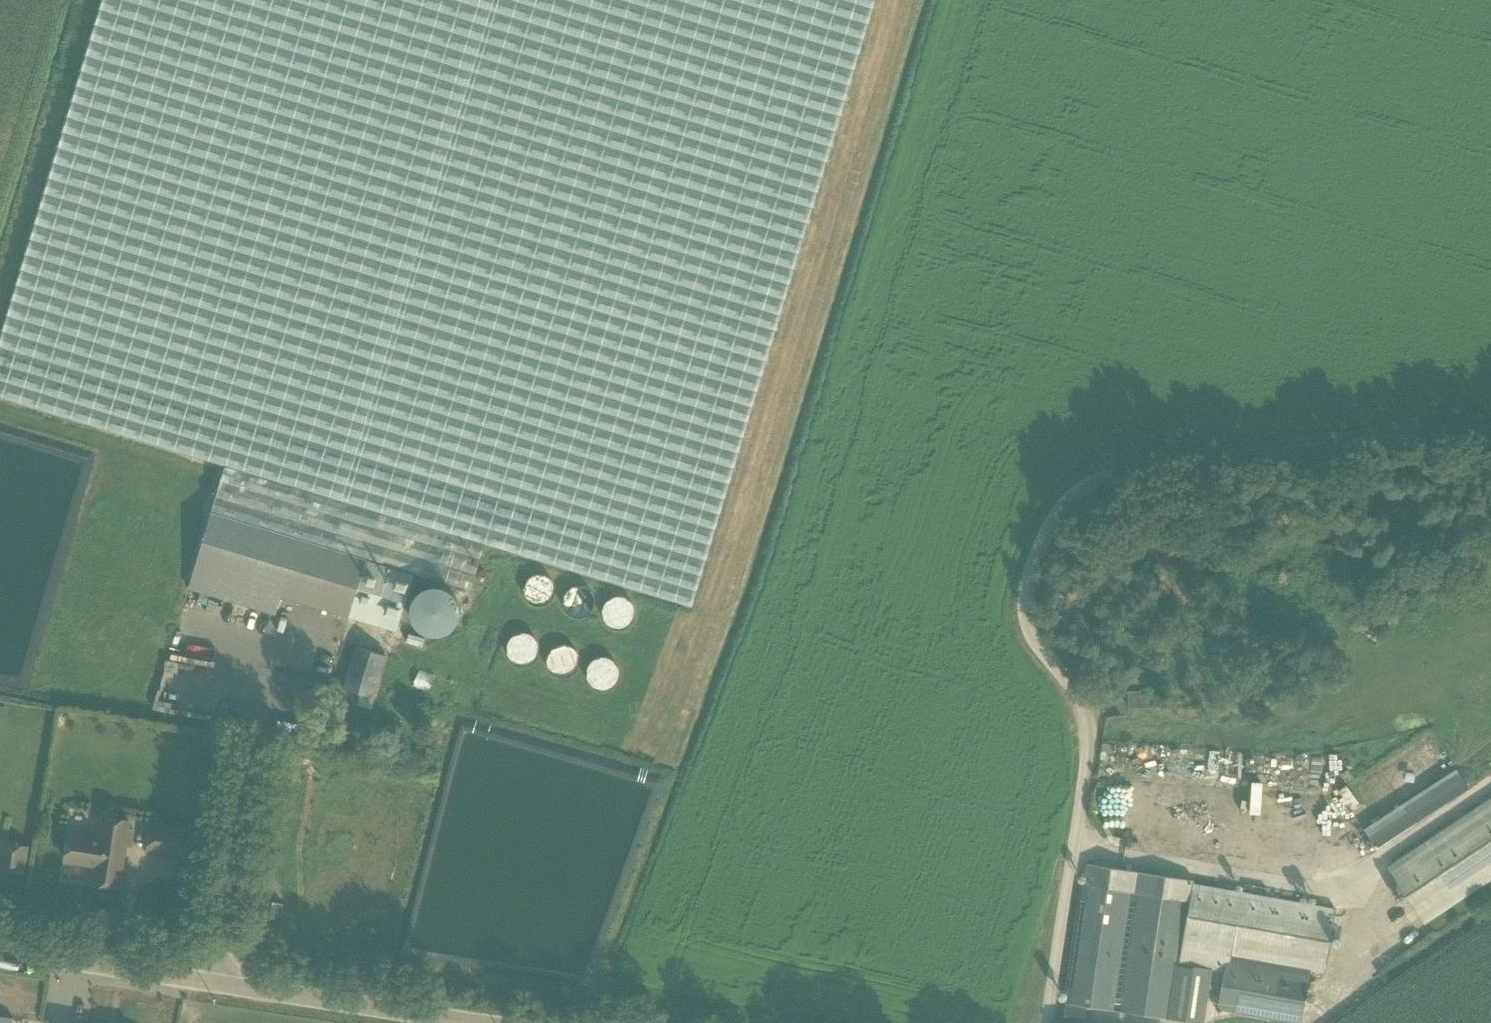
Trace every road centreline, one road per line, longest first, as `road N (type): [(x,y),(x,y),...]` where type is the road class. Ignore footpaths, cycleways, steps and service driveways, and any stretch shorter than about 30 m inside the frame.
road 1 (unclassified): [(1023,1022),(1072,687),(1037,577),(1043,538),(1068,500),(1116,470),(1181,456),(1490,424)]
road 2 (unclassified): [(466,1022),(0,953)]

